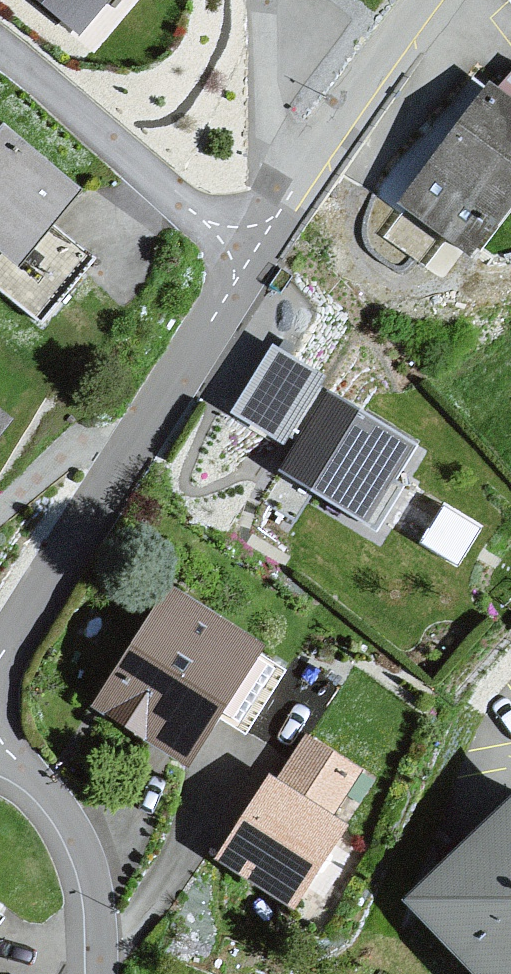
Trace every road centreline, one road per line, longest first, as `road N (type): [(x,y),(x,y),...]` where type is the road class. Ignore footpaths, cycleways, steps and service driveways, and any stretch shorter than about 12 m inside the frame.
road 1 (residential): [(254,259),(0,662)]
road 2 (residential): [(254,259),(0,50)]
road 3 (residential): [(433,0),(254,259)]
road 4 (residential): [(0,759),(62,822),(84,900),(84,973)]

